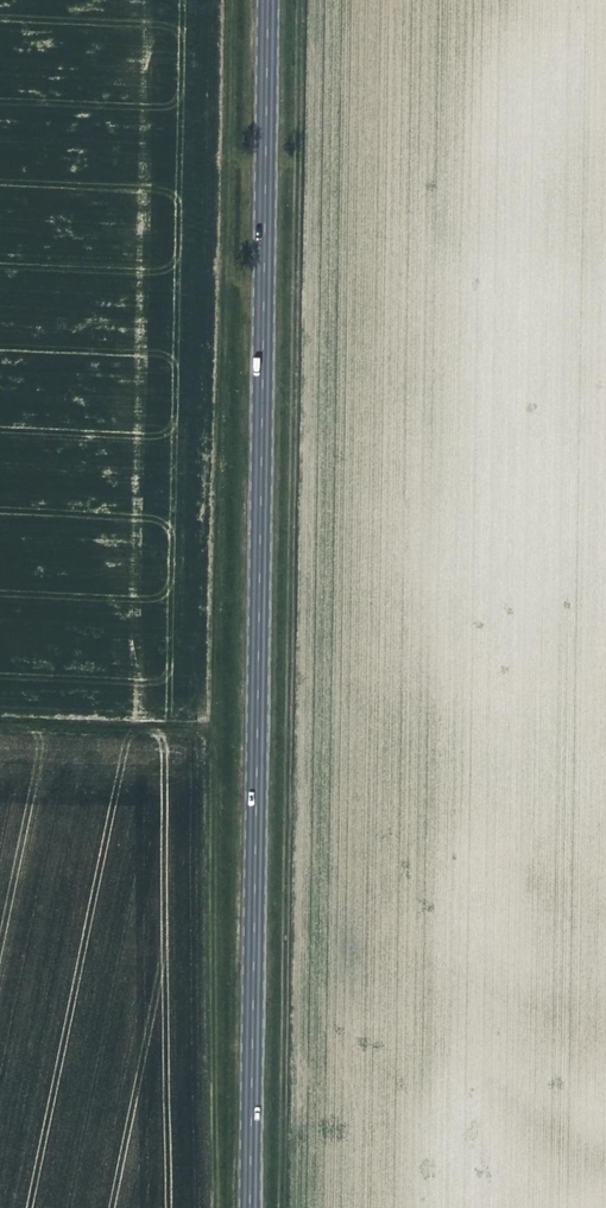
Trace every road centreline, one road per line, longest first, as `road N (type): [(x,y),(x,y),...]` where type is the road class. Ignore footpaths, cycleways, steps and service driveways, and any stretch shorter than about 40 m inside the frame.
road 1 (primary): [(265,0),(248,1207)]
road 2 (track): [(224,0),(211,1207)]
road 3 (track): [(211,736),(0,727)]

